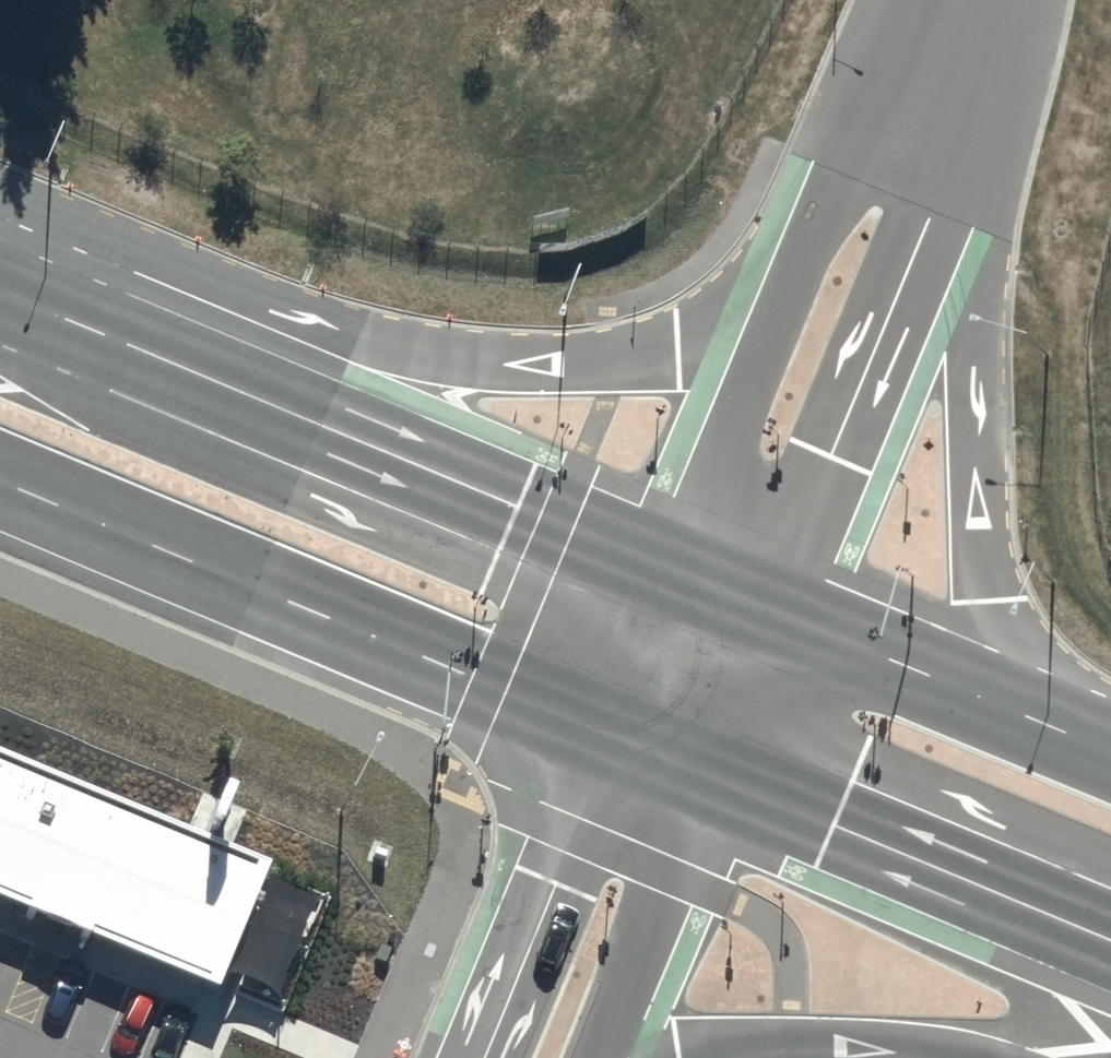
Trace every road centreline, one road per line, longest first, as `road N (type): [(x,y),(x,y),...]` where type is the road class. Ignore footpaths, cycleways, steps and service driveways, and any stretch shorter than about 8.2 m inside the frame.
road 1 (trunk): [(0,192),(305,317),(417,353),(512,363),(606,361),(678,343),(815,236)]
road 2 (trunk): [(0,305),(674,578)]
road 3 (trunk): [(980,95),(972,370),(983,562),(991,599),(1020,646),(1110,733)]
road 4 (trunk): [(614,733),(0,479)]
road 5 (unclassified): [(980,95),(765,615)]
road 6 (trunk): [(1110,940),(705,775)]
road 7 (trunk): [(765,615),(1110,760)]
road 8 (unclassified): [(674,578),(815,236)]
road 9 (tertiary): [(480,1057),(614,733)]
road 10 (tertiary): [(705,775),(590,1057)]
road 11 (unclassified): [(815,236),(911,0)]
road 12 (trunk): [(944,1057),(740,1047),(693,1057)]
road 13 (tertiary): [(765,615),(705,775)]
road 14 (tertiary): [(614,733),(674,578)]

